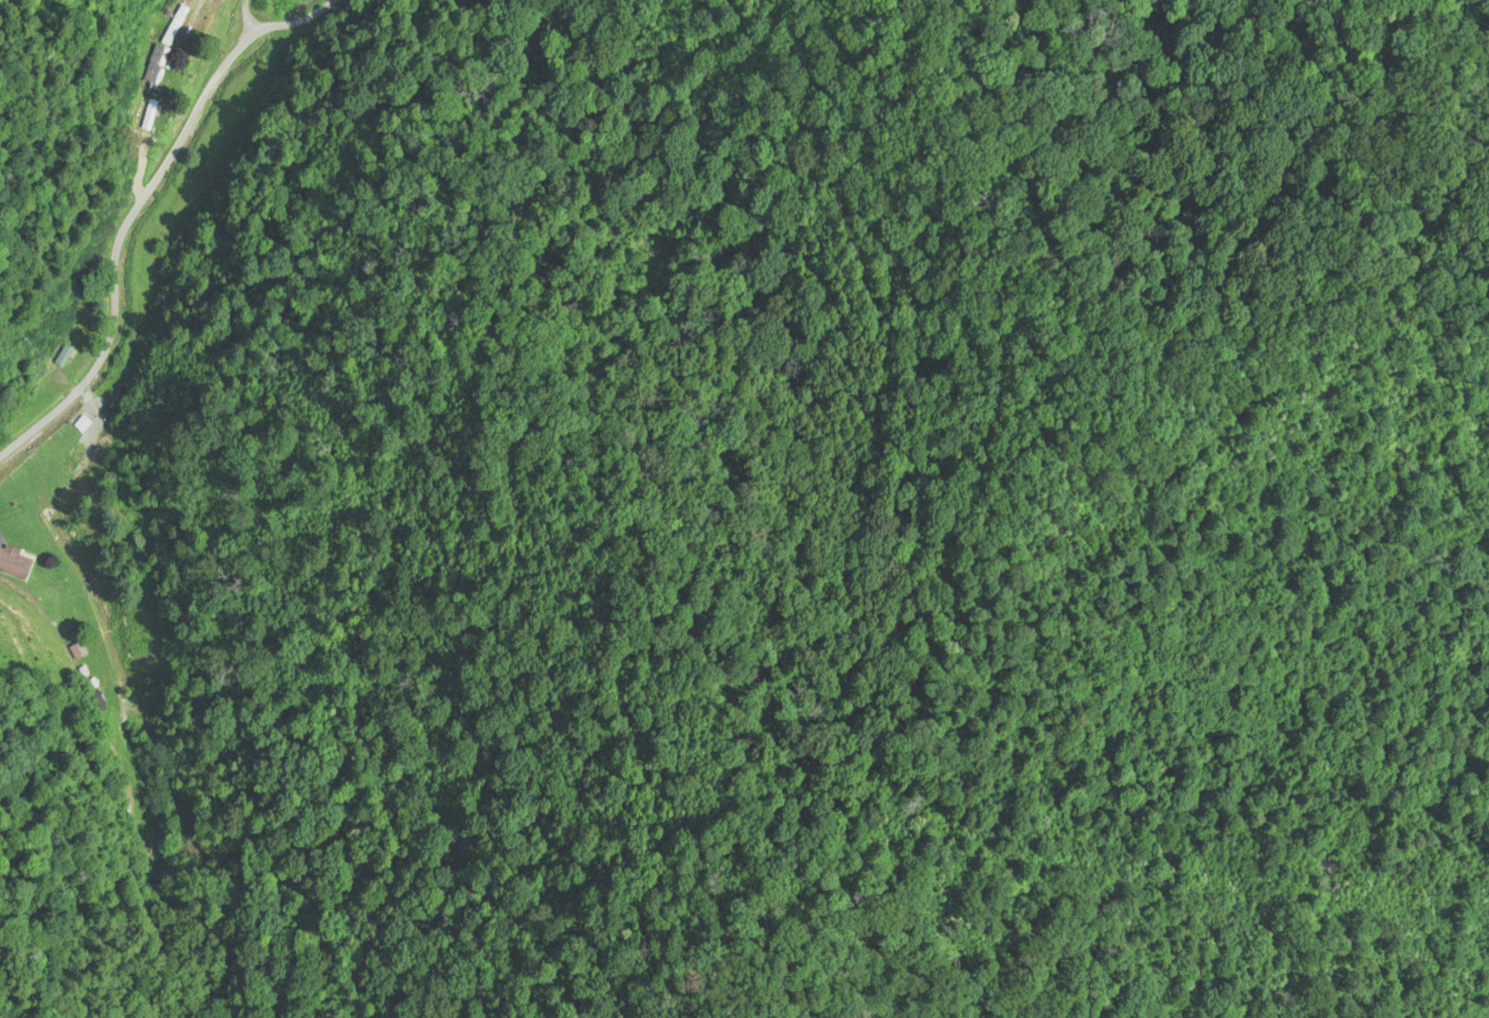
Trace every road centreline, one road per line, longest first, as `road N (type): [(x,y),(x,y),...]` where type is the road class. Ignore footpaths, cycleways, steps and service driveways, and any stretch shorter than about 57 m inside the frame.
road 1 (residential): [(313,0),(189,72),(88,228),(66,362),(13,438),(0,445)]

